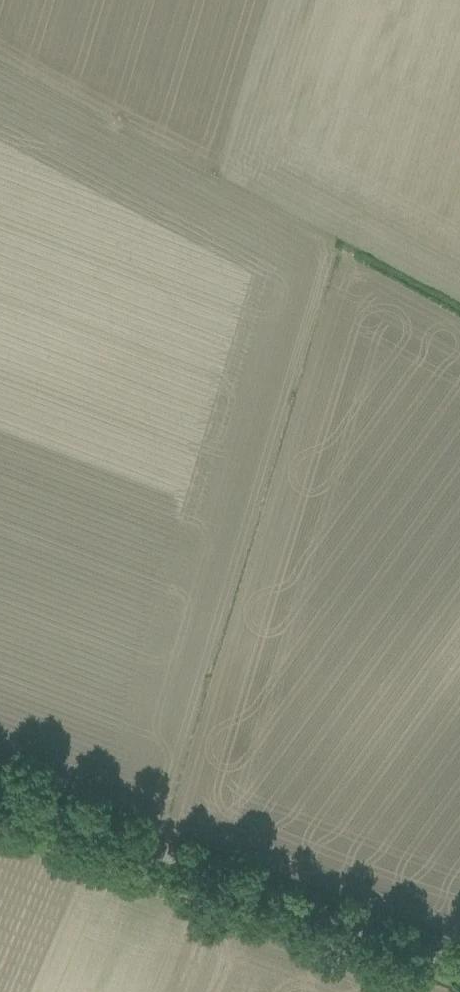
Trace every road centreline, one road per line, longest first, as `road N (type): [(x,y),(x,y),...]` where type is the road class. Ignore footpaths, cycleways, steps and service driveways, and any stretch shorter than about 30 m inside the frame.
road 1 (unclassified): [(459,968),(0,790)]

